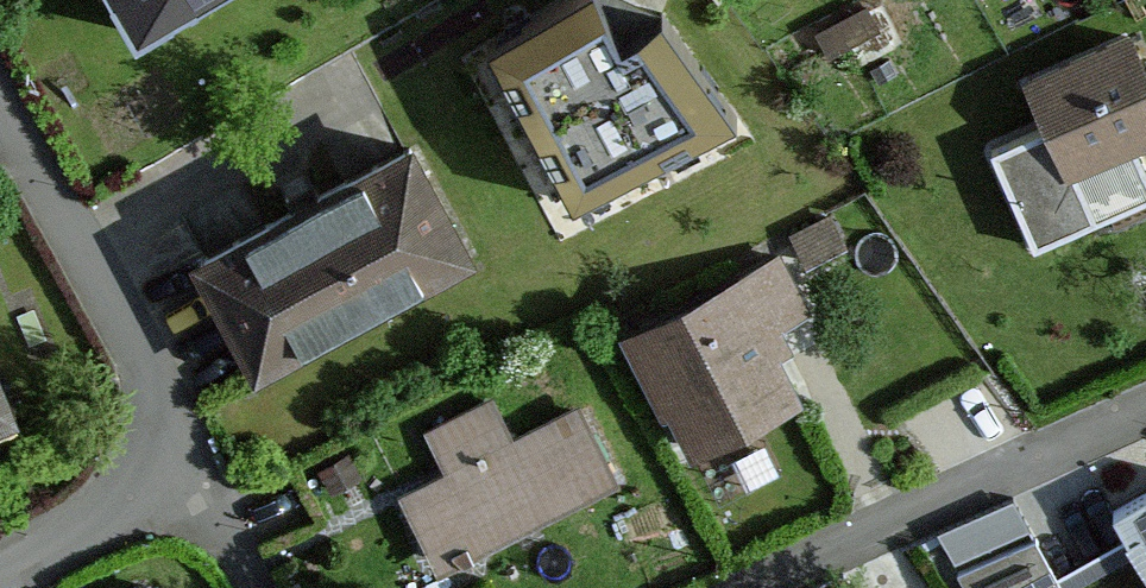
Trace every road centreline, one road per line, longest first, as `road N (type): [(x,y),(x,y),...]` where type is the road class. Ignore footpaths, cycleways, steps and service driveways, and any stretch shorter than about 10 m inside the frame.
road 1 (residential): [(742,587),(1145,407)]
road 2 (residential): [(0,101),(189,475)]
road 3 (residential): [(189,475),(0,575)]
road 4 (residential): [(189,475),(252,587)]

